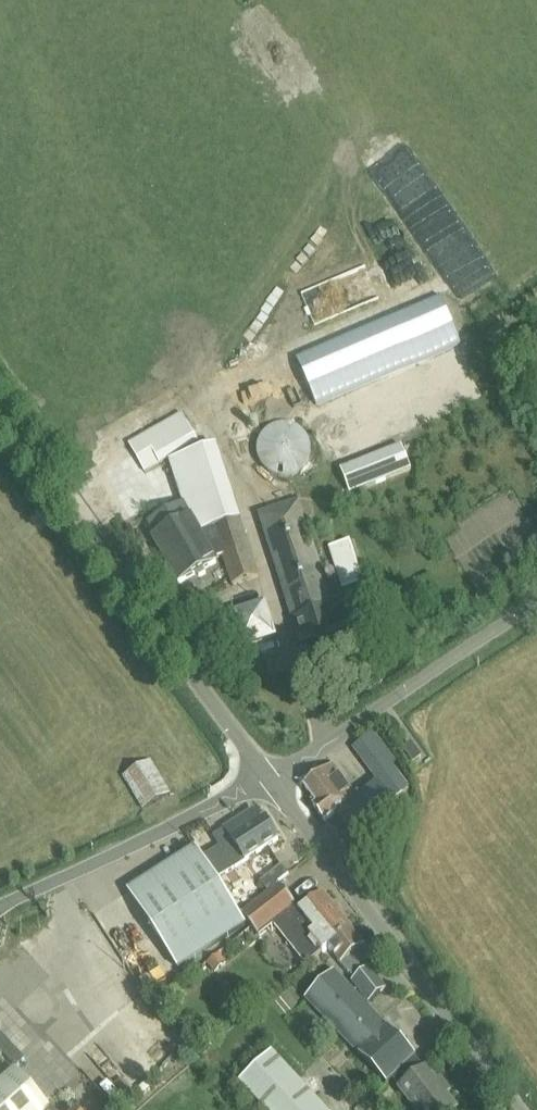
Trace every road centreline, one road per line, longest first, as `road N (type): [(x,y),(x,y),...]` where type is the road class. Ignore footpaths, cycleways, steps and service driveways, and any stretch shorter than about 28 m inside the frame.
road 1 (tertiary): [(275,779),(0,412)]
road 2 (tertiary): [(522,1109),(275,779)]
road 3 (unclassified): [(275,779),(536,617)]
road 4 (unclassified): [(0,908),(275,779)]

